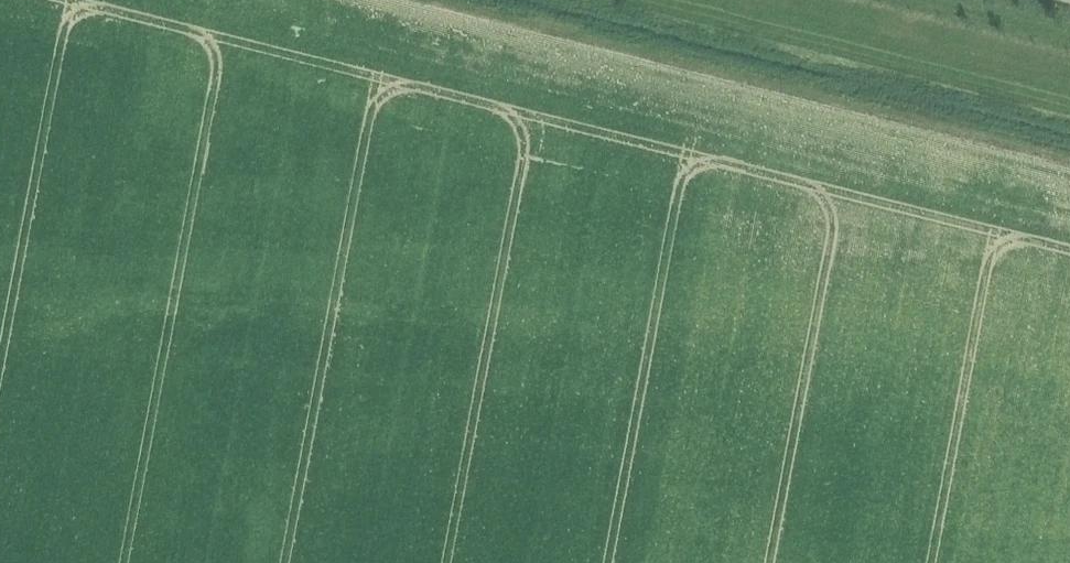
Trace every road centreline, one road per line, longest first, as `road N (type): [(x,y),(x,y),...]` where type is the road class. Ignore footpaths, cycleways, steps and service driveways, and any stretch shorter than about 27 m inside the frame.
road 1 (track): [(1069,106),(634,0)]

